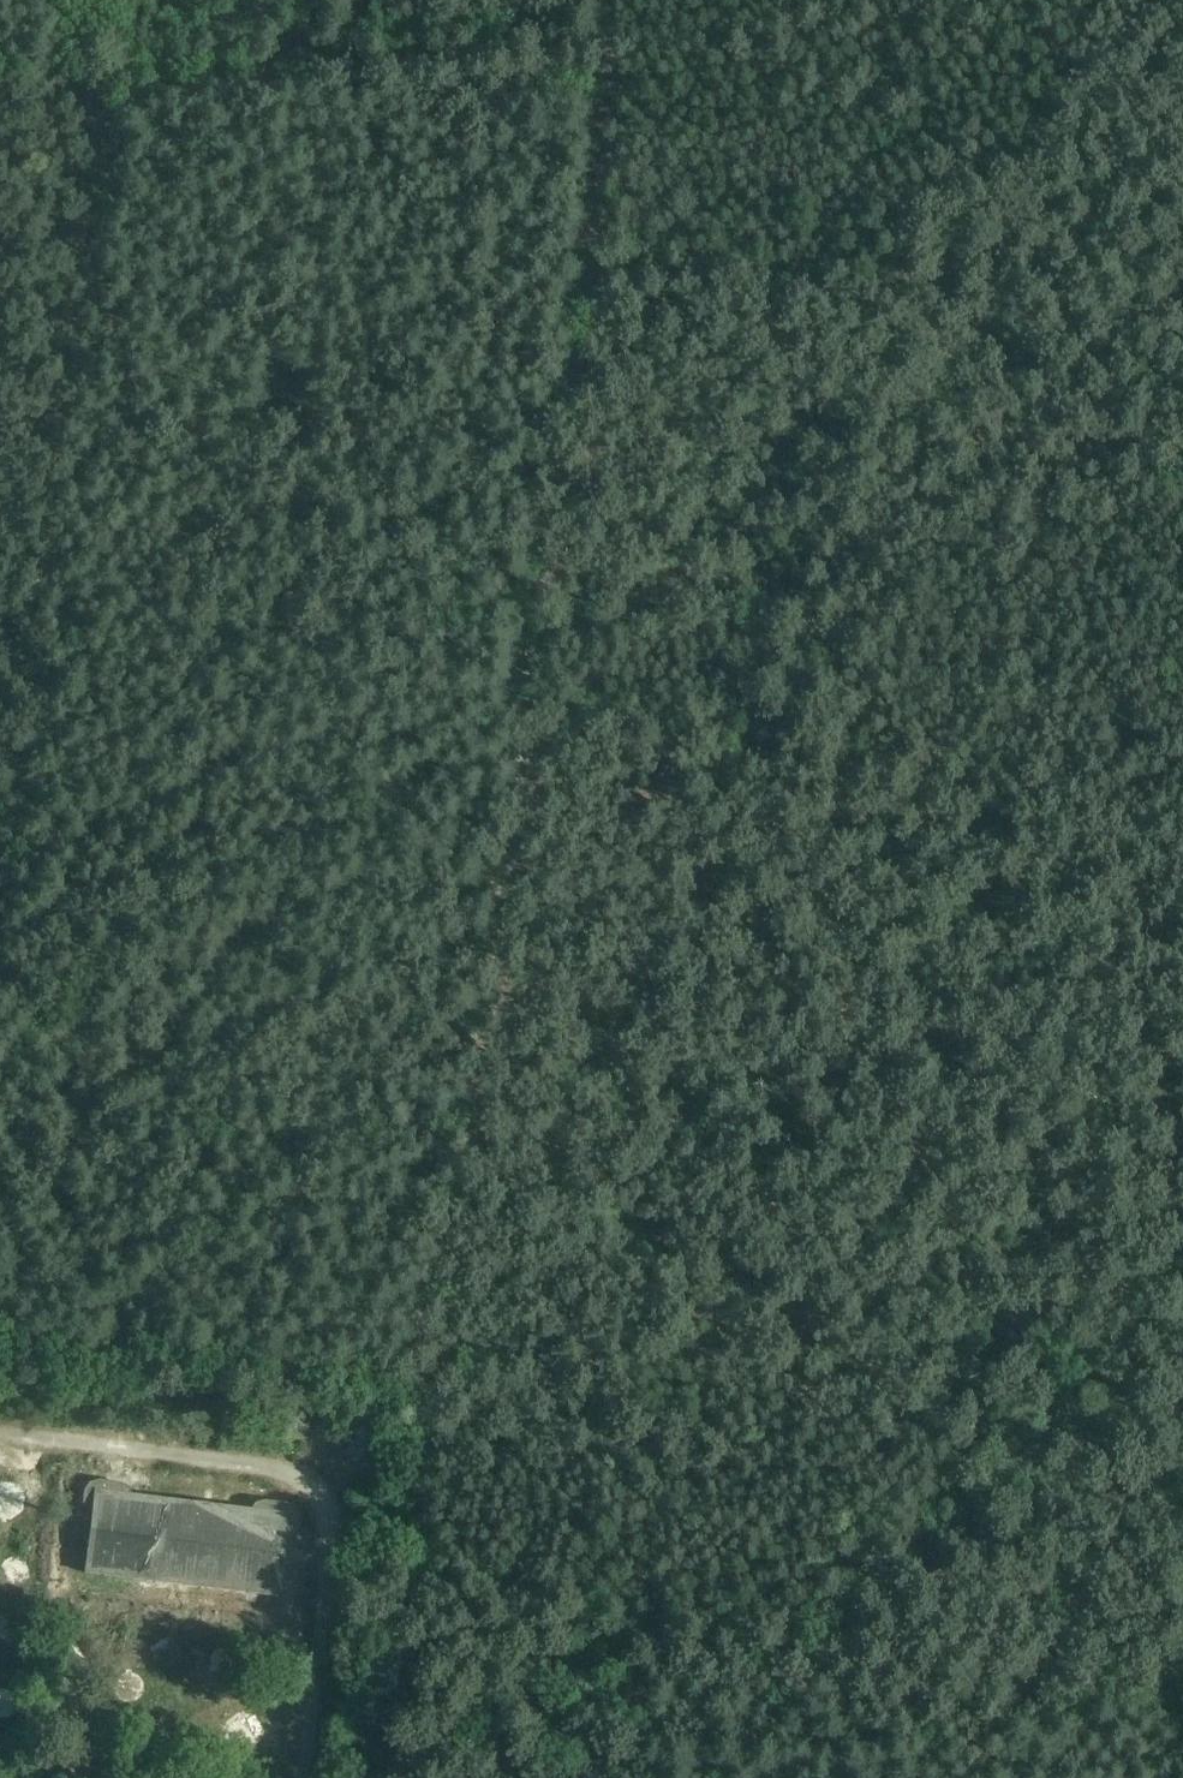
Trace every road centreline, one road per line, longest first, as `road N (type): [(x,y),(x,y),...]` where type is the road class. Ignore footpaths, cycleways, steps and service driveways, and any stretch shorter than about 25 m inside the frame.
road 1 (track): [(90,88),(0,902)]
road 2 (track): [(0,80),(401,101),(605,126)]
road 3 (track): [(0,1332),(447,1391)]

